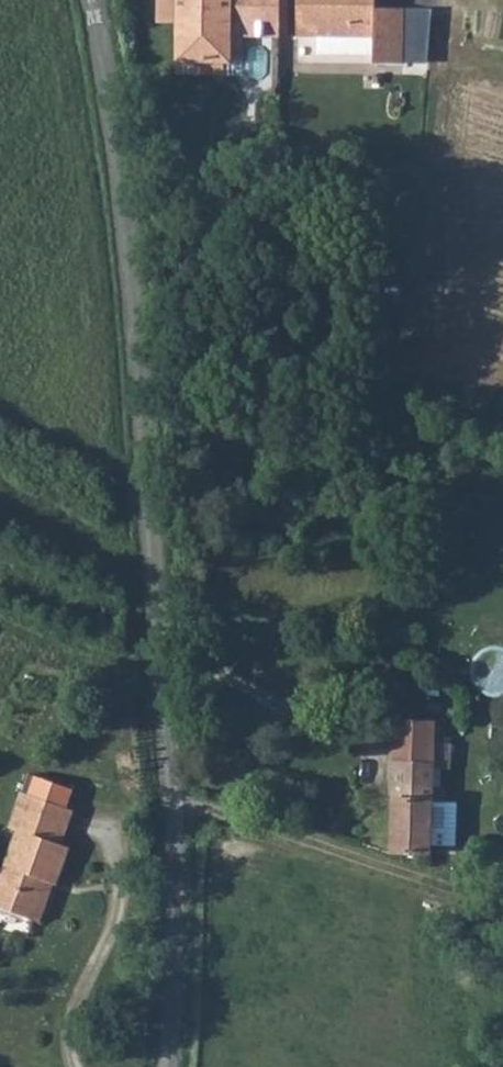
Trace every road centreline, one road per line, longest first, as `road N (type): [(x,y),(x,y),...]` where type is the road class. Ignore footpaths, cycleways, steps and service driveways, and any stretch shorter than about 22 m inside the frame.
road 1 (residential): [(95,0),(126,224),(169,668),(174,1066)]
road 2 (track): [(174,811),(416,881),(502,915)]

